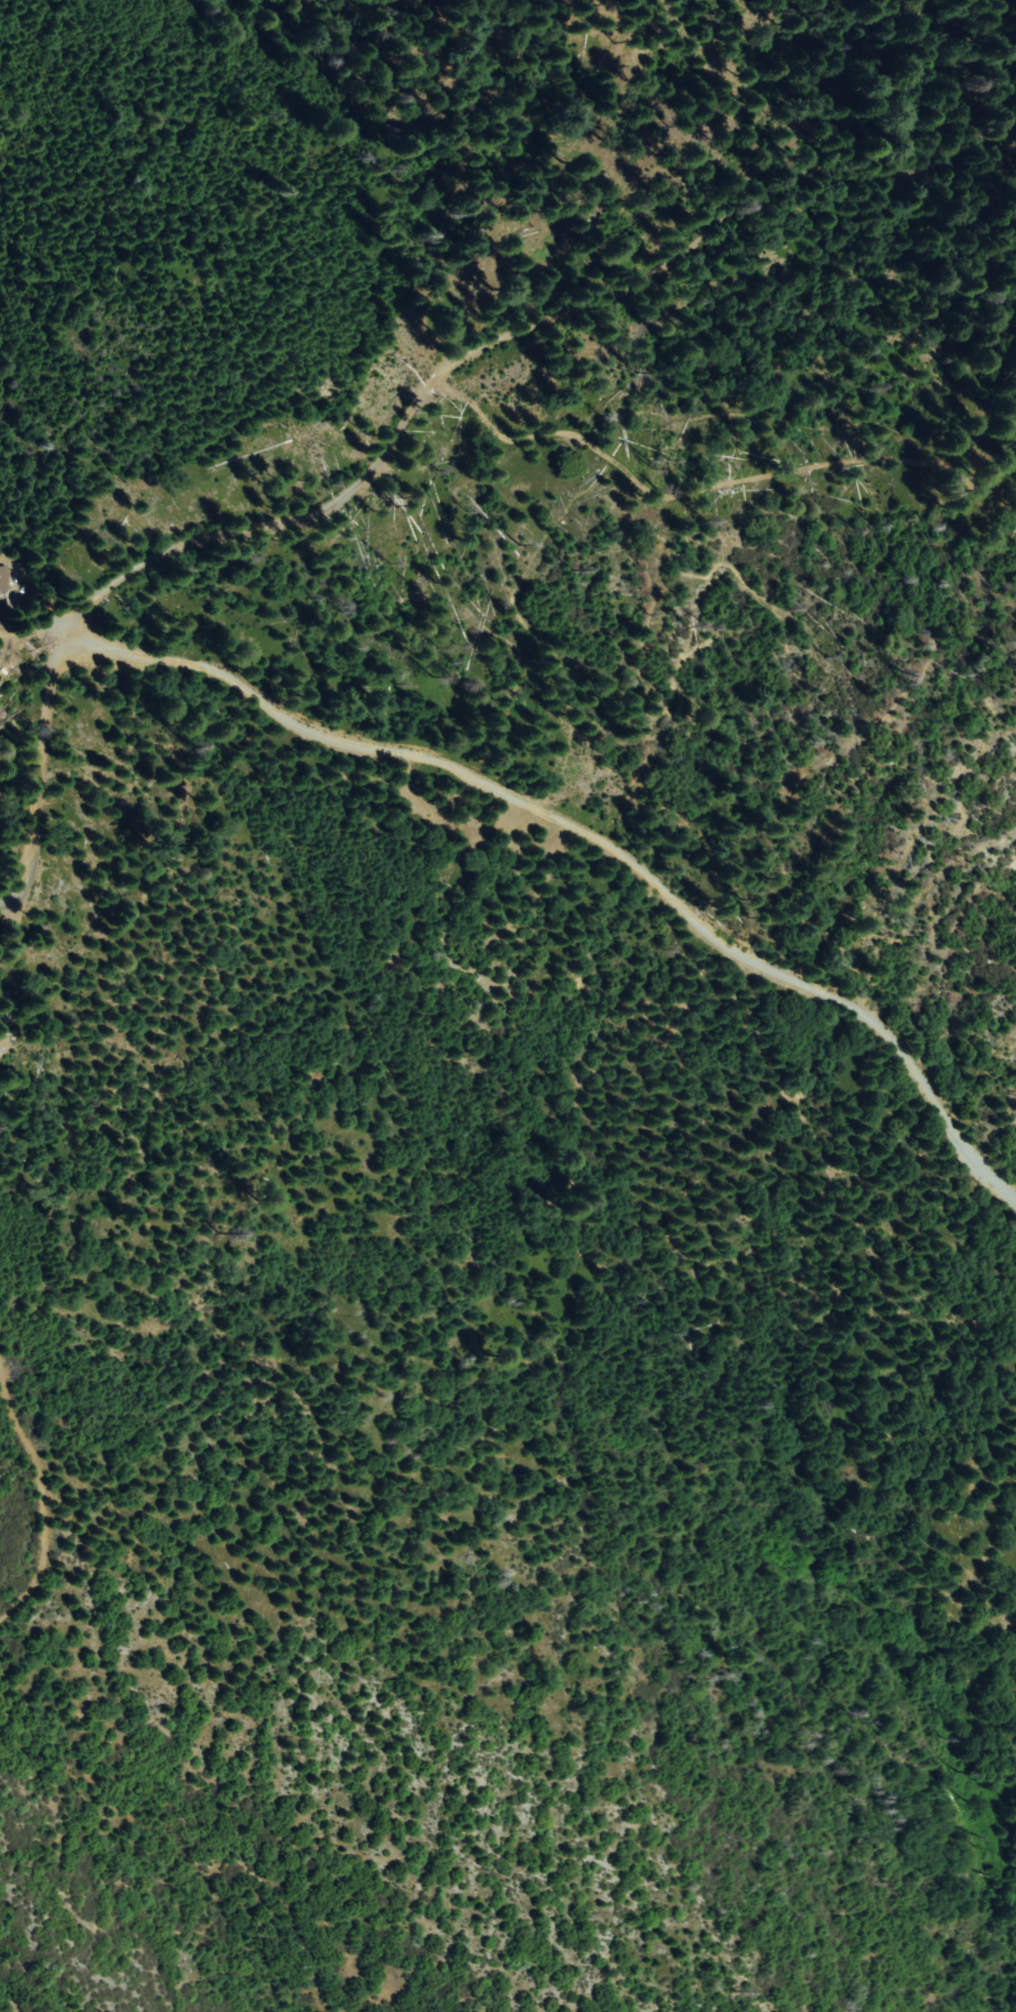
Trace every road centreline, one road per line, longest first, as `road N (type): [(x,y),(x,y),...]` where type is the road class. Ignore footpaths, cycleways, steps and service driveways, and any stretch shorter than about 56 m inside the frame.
road 1 (residential): [(27,862),(46,807),(68,653),(130,555)]
road 2 (residential): [(0,1623),(31,1595),(51,1538),(0,1336)]

